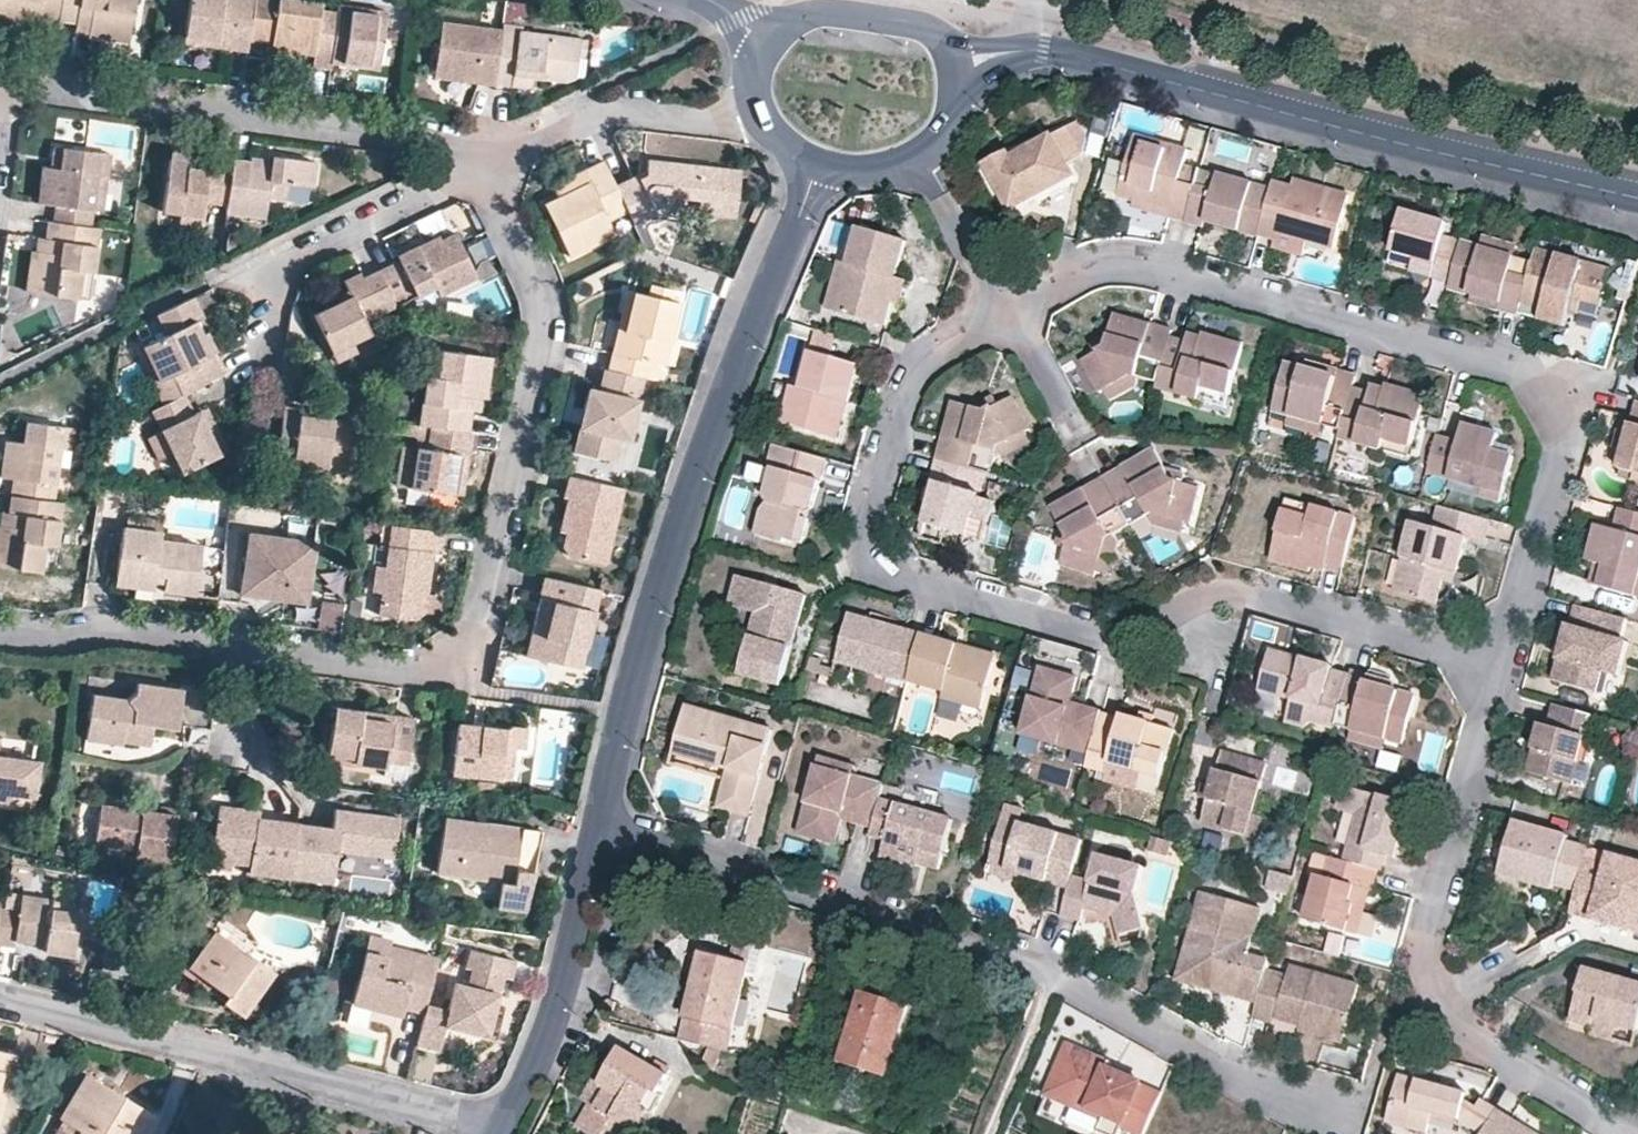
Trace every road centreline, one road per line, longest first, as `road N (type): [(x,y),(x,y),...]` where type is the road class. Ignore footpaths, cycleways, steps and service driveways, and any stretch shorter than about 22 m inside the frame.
road 1 (residential): [(1008,305),(936,349),(900,393),(866,510),(902,577),(1081,627),(1122,629),(1220,590),(1254,593),(1506,664)]
road 2 (residential): [(1008,305),(1094,263),(1126,260),(1518,368),(1564,447),(1506,664)]
road 3 (residential): [(1330,1112),(1040,964),(601,826)]
road 4 (residential): [(257,643),(431,666),(481,630),(547,312),(482,159)]
road 5 (residential): [(820,166),(703,451),(643,645),(601,826)]
road 6 (residential): [(1637,193),(1067,54),(1024,54)]
road 7 (residential): [(1506,664),(1429,926),(1425,970),(1453,1013),(1491,1046),(1637,1133)]
road 8 (residential): [(505,1129),(0,999)]
road 9 (residential): [(0,112),(6,94),(37,80),(401,128),(482,159)]
road 10 (residential): [(601,826),(573,975),(505,1129)]
road 11 (residential): [(262,347),(277,277),(293,263),(482,159)]
road 12 (residential): [(482,159),(601,106),(718,119),(760,112)]
road 13 (residential): [(257,643),(0,627)]
road 14 (residential): [(923,162),(1008,305)]
road 15 (residential): [(945,40),(900,18),(845,12),(791,18)]

